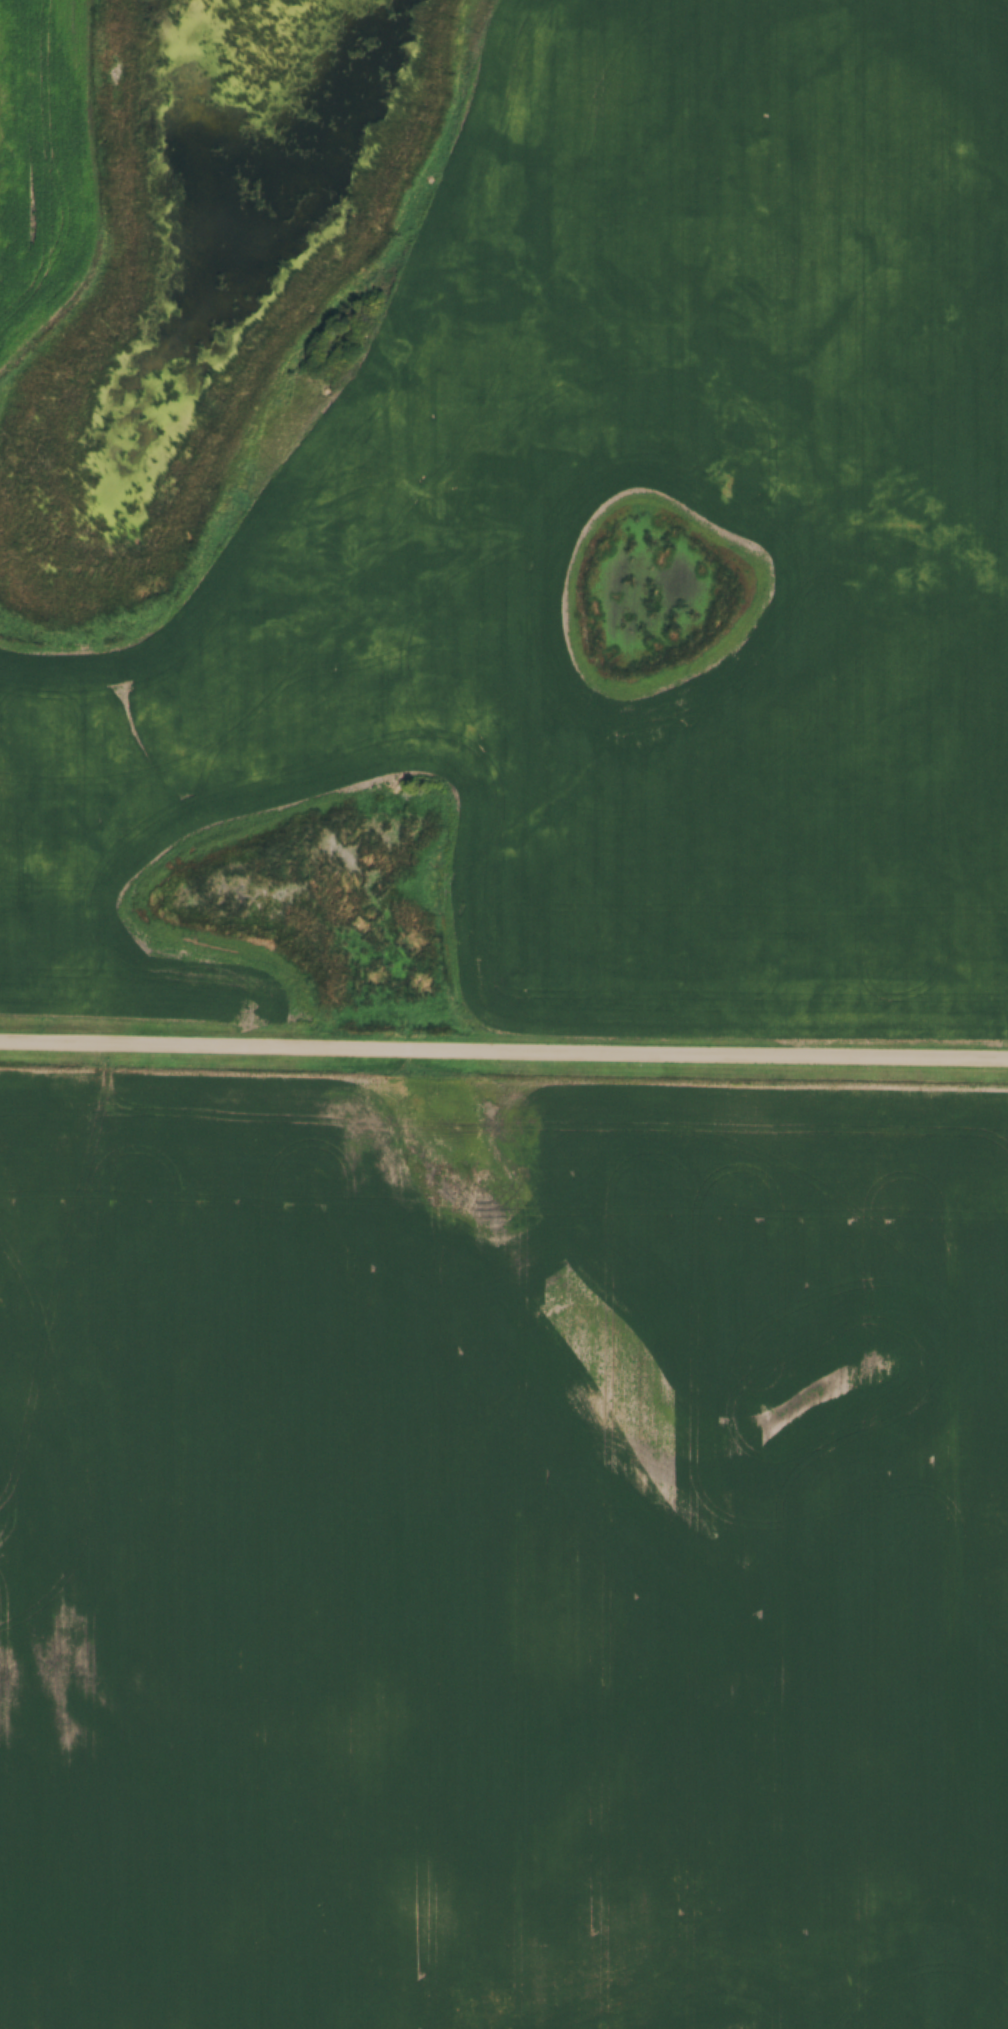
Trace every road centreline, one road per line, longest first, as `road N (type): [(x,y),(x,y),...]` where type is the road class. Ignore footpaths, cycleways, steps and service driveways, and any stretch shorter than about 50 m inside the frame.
road 1 (residential): [(1007,1059),(0,1041)]

